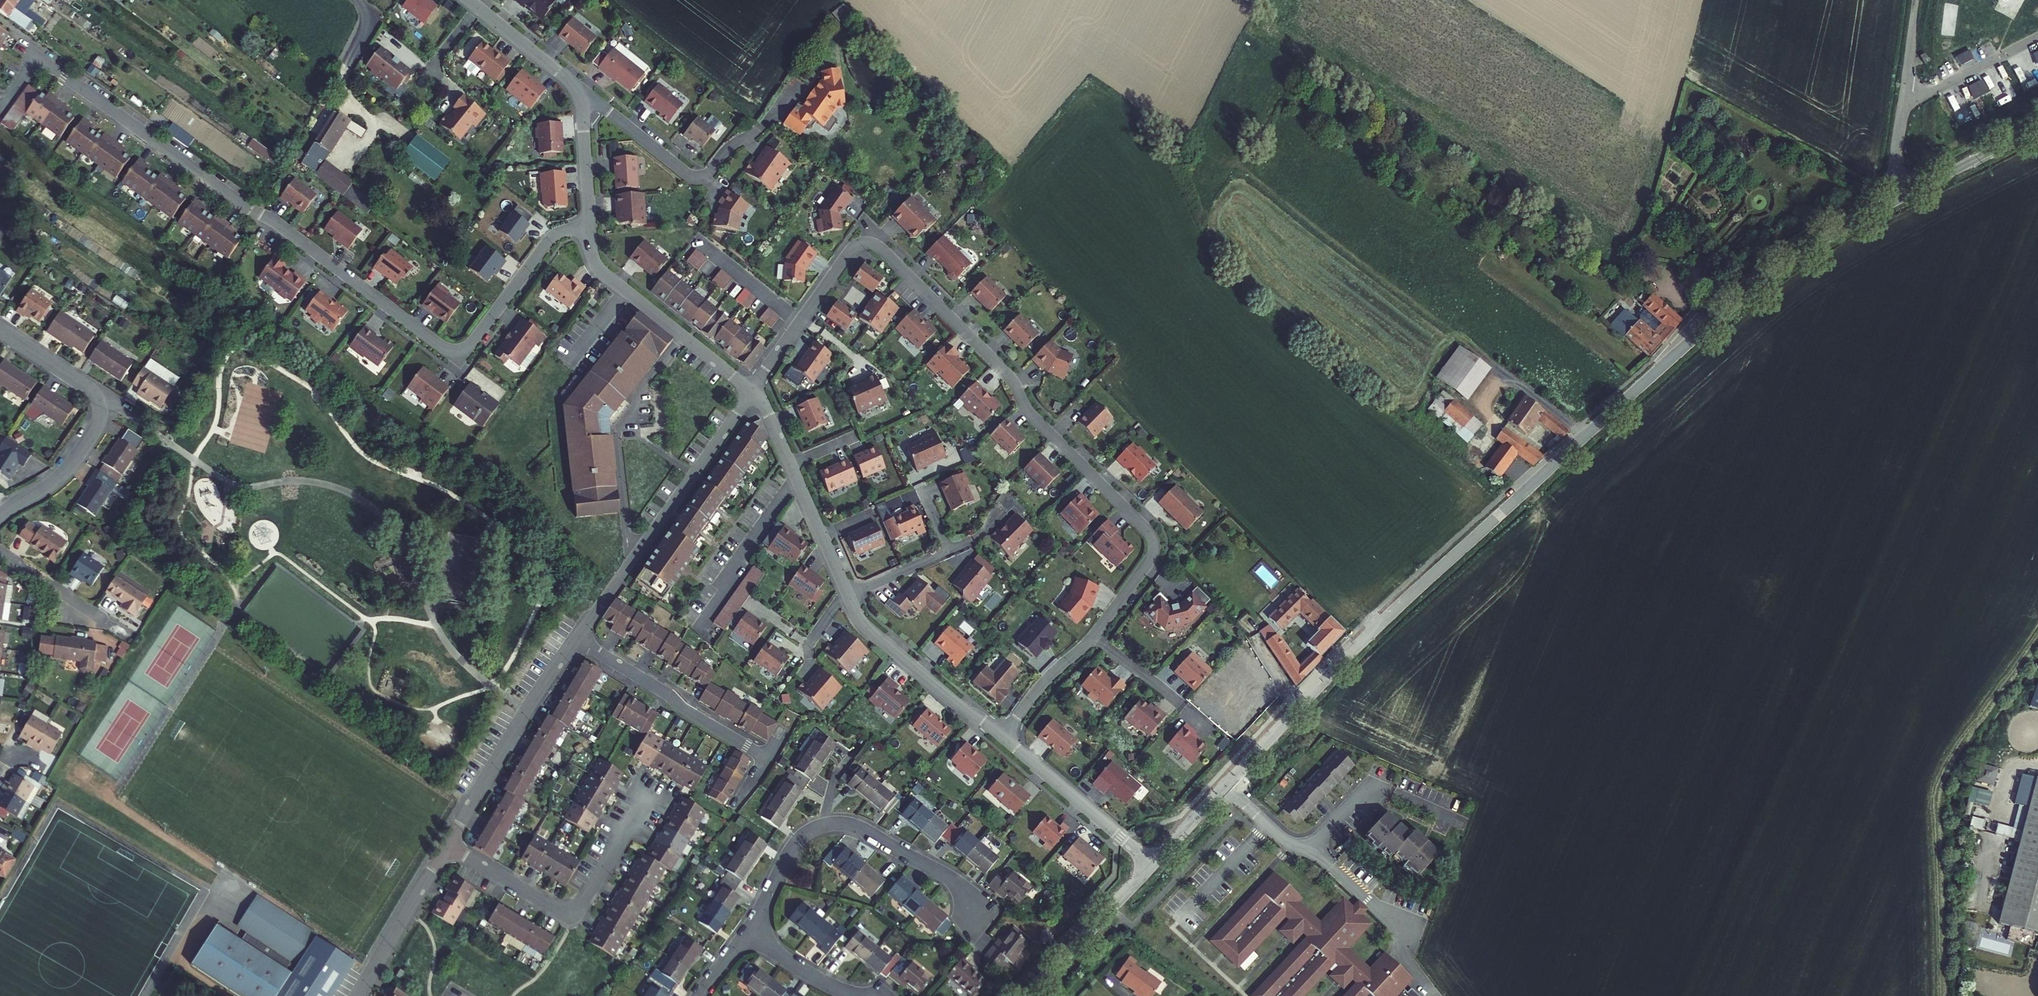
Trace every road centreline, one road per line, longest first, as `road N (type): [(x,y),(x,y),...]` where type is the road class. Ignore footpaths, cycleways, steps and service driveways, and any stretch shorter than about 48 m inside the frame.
road 1 (tertiary): [(1153,864),(1359,645),(1646,381),(1777,270),(1899,198)]
road 2 (residential): [(357,995),(526,711),(753,390)]
road 3 (residential): [(1153,864),(860,619),(753,390)]
road 4 (residential): [(753,390),(597,264),(579,93),(470,0)]
road 5 (residential): [(748,932),(796,843),(834,823),(862,828),(945,874),(981,915)]
road 6 (residential): [(0,330),(90,390),(101,407),(66,471),(0,514)]
road 7 (unclassified): [(1899,198),(1917,0)]
road 8 (tertiary): [(1029,995),(1153,864)]
road 9 (tertiary): [(1899,198),(2037,128)]
road 10 (residential): [(0,550),(123,632)]
road 11 (residential): [(748,932),(852,995)]

